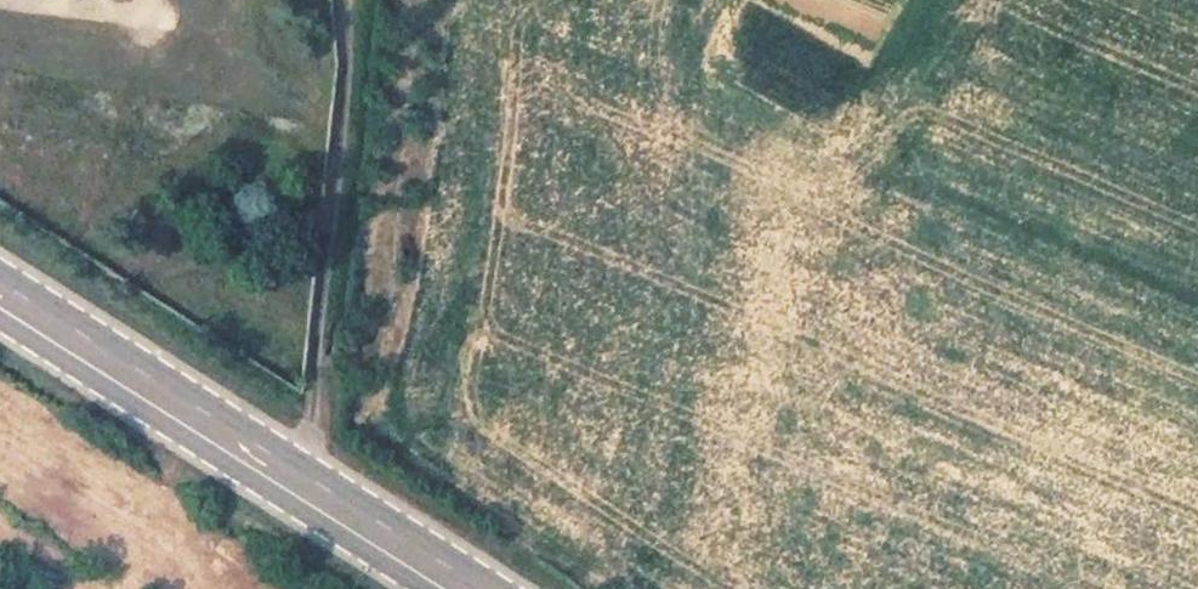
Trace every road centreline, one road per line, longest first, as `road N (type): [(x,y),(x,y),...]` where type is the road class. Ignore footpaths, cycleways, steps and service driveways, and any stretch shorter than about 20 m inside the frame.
road 1 (primary): [(0,303),(451,588)]

